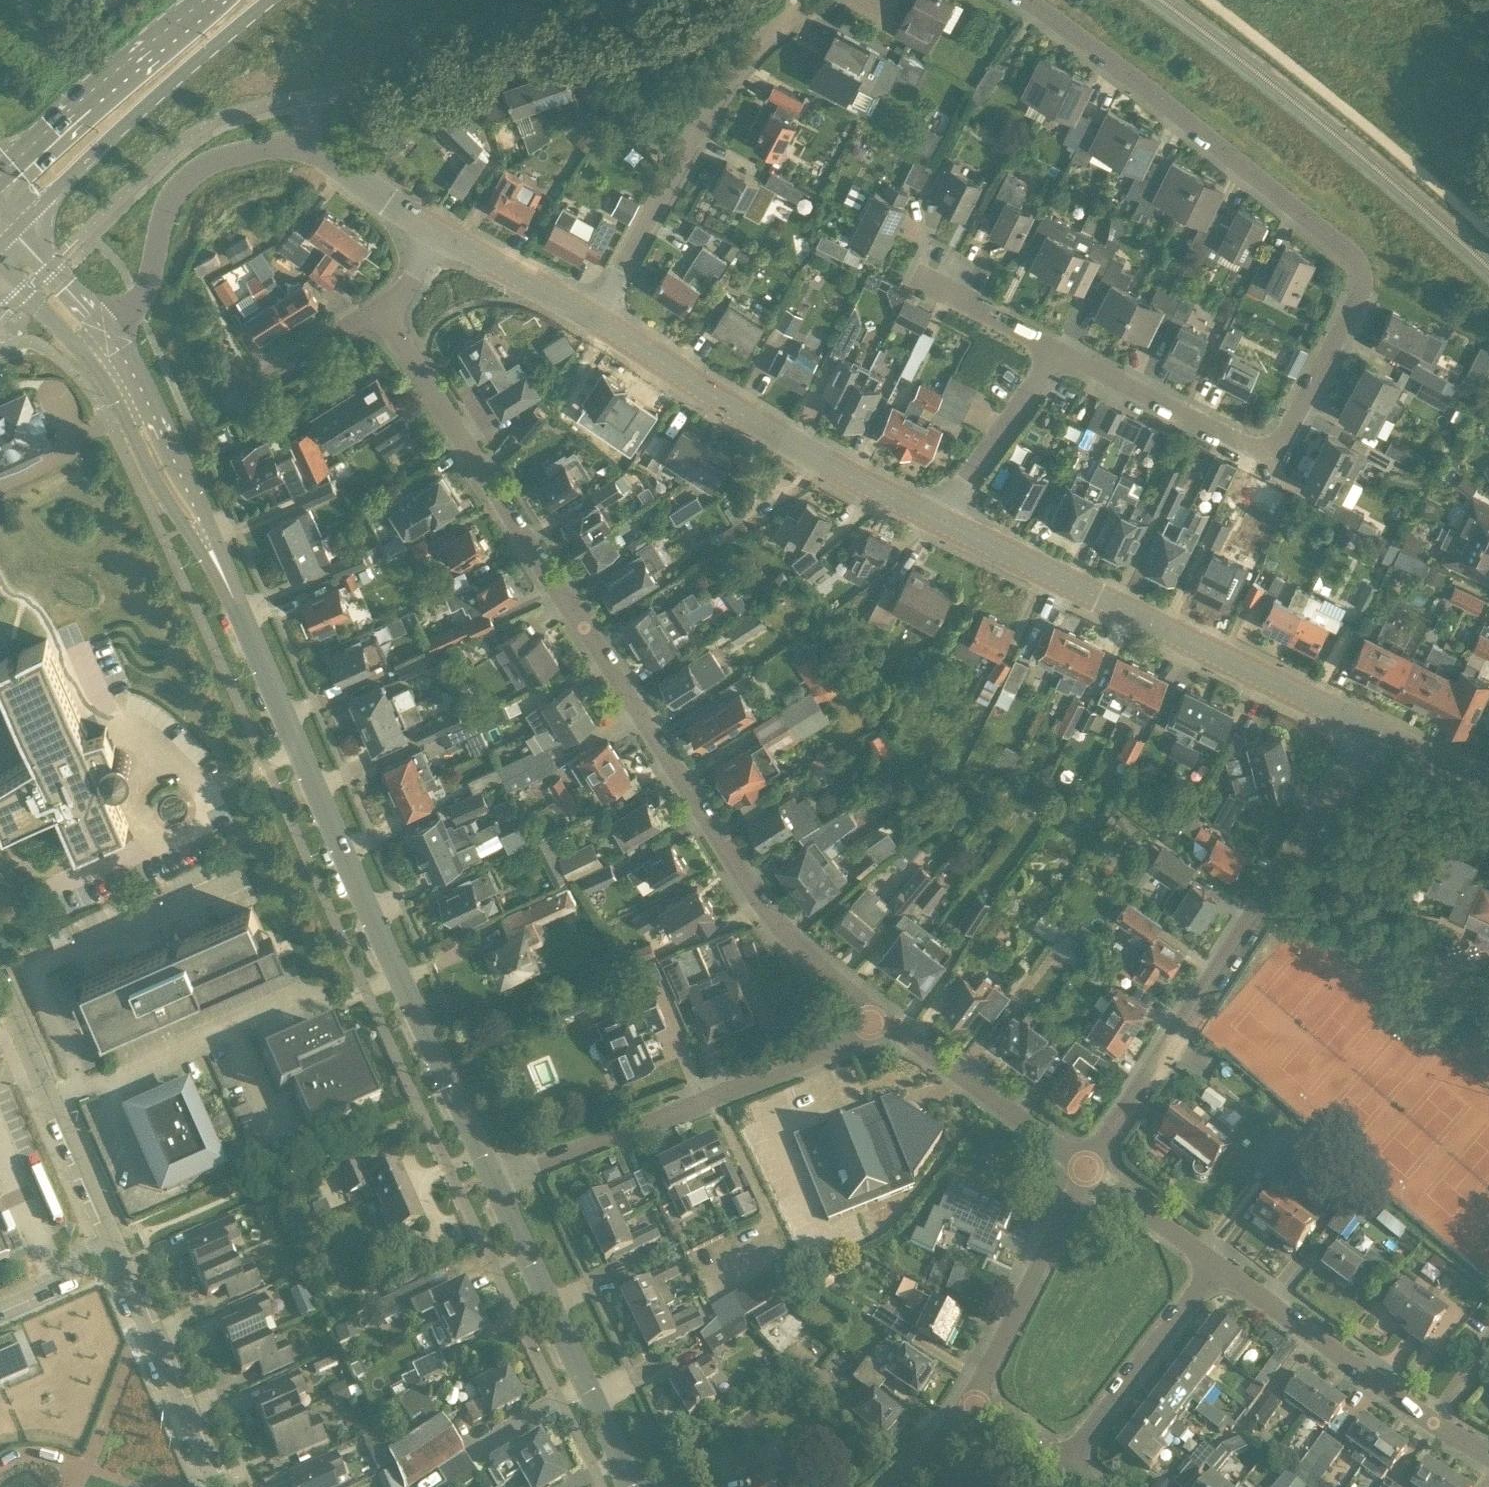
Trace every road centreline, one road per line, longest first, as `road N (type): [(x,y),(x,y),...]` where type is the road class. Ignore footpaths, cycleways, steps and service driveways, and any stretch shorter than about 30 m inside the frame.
road 1 (residential): [(498,1182),(142,403),(100,339)]
road 2 (residential): [(1058,351),(1268,448),(1285,437),(1365,282),(1354,253),(1025,0)]
road 3 (residential): [(870,1022),(768,914),(384,314)]
road 4 (residential): [(1087,1167),(1348,770),(1367,726)]
road 5 (tertiary): [(1367,726),(938,521)]
road 6 (residential): [(498,1182),(844,1046),(870,1022)]
road 7 (tertiary): [(938,521),(776,435),(596,318)]
road 8 (residential): [(307,150),(311,97),(378,86),(518,32),(638,0)]
road 9 (residential): [(818,0),(774,28),(714,103),(596,318)]
road 10 (primary): [(9,246),(121,127),(269,0)]
road 11 (residential): [(637,1486),(498,1182)]
road 12 (tertiary): [(307,150),(262,146),(195,171),(170,202),(152,276),(125,320),(100,339)]
road 13 (residential): [(115,1255),(0,984)]
road 14 (residential): [(1433,1424),(1217,1263)]
road 15 (primary): [(200,0),(0,176)]
road 16 (residential): [(976,1406),(1087,1167)]
road 17 (residential): [(1087,1167),(908,1037),(870,1022)]
road 18 (residential): [(1063,1467),(1217,1263)]
road 19 (residential): [(216,1486),(115,1255)]
road 20 (residential): [(938,521),(1058,351)]
road 21 (residential): [(227,398),(384,314)]
road 22 (tertiary): [(596,318),(440,233)]
road 23 (residential): [(1217,1263),(1087,1167)]
road 24 (tertiary): [(440,233),(307,150)]
road 25 (residential): [(1058,351),(919,280)]
road 26 (tertiary): [(1488,784),(1367,726)]
road 27 (tertiary): [(100,339),(9,246)]
road 28 (unclassified): [(0,1304),(115,1255)]

